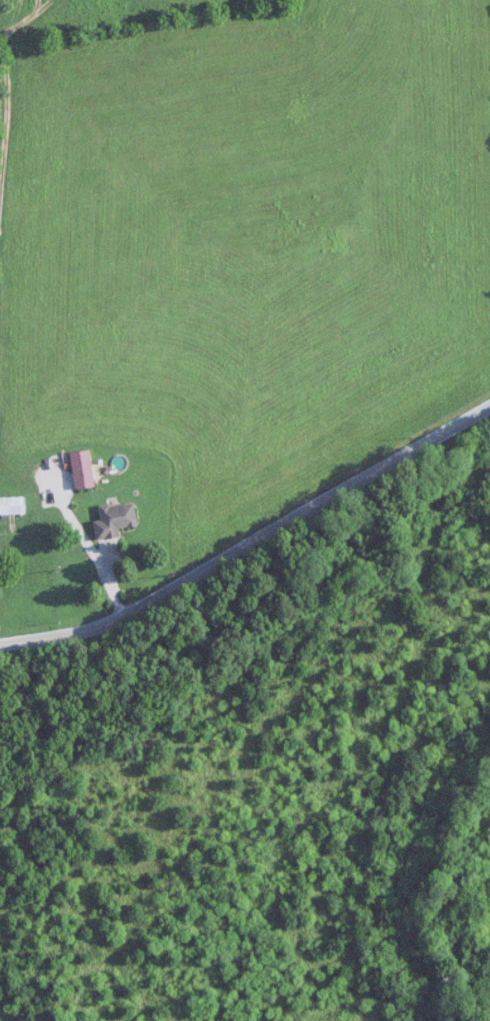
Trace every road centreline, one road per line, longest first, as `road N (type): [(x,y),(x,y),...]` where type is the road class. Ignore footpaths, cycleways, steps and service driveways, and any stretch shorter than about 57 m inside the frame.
road 1 (residential): [(489,408),(186,580),(70,632),(0,640)]

